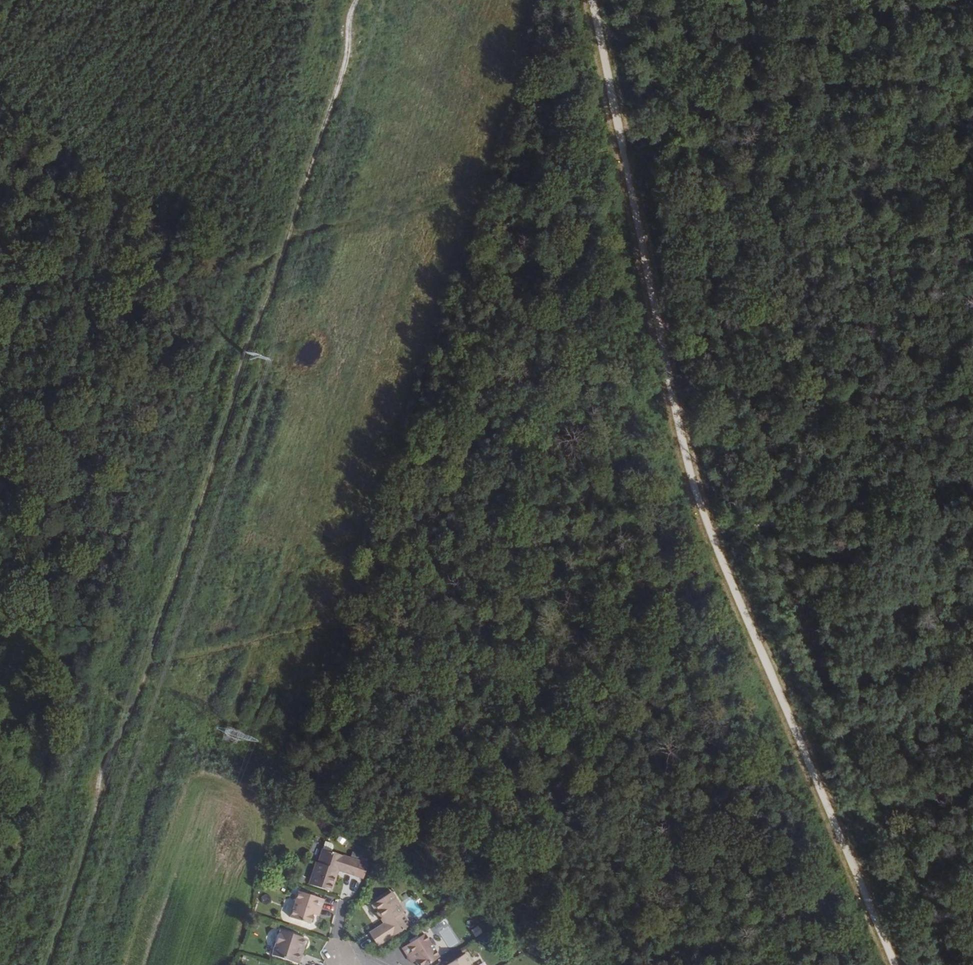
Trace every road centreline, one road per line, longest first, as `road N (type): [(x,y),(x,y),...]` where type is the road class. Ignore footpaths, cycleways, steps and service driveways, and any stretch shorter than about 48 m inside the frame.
road 1 (track): [(356,0),(346,60),(244,350),(150,661),(100,769),(95,809),(36,964)]
road 2 (track): [(894,964),(715,558),(591,0)]

